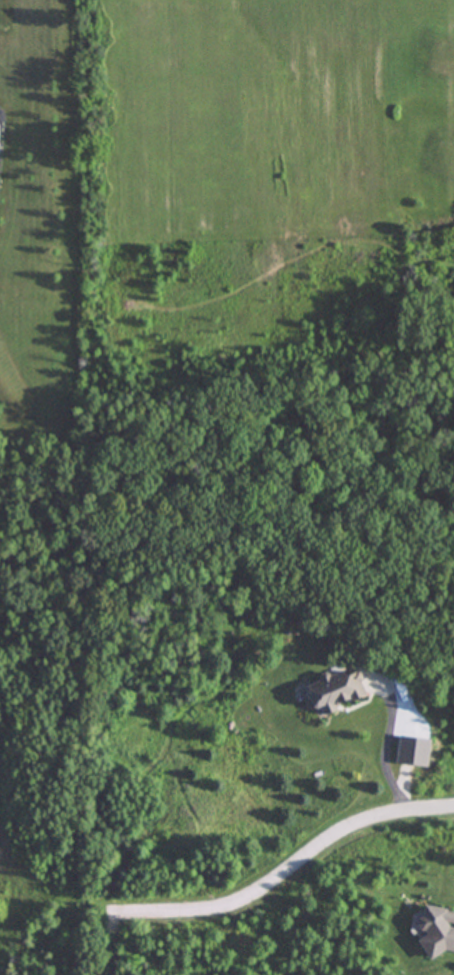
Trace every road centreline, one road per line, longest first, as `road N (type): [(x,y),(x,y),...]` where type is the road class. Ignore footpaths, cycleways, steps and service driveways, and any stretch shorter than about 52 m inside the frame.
road 1 (residential): [(453,815),(401,818),(342,836),(256,901),(221,916),(95,924)]

